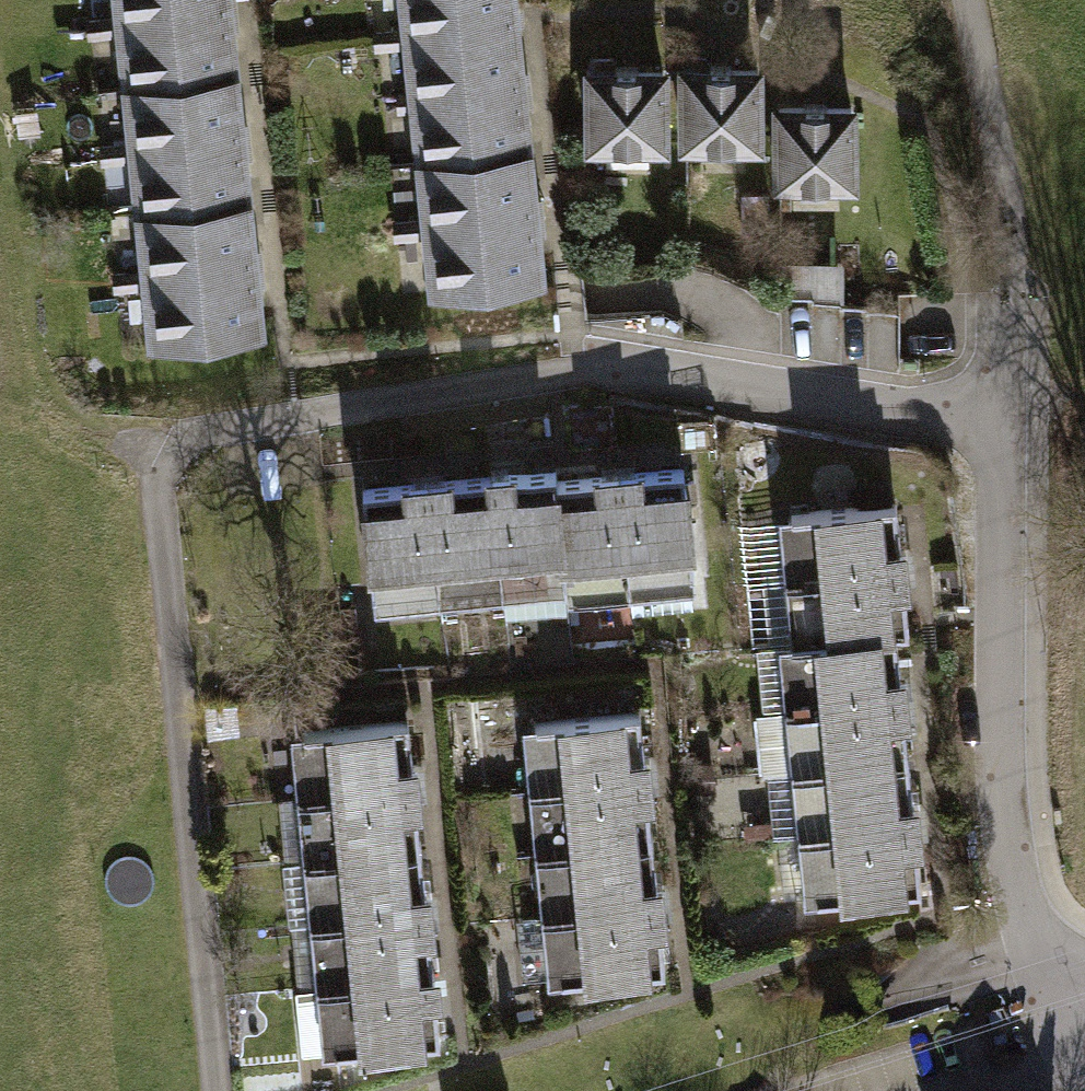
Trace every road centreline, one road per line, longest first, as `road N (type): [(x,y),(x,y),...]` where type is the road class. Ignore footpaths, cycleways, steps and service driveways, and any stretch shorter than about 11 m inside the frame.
road 1 (track): [(218,1090),(157,485),(192,429),(570,373)]
road 2 (residential): [(1058,1019),(1020,923),(1004,427)]
road 3 (track): [(965,0),(1005,201),(1004,289)]
road 4 (residential): [(1004,289),(1004,427)]

